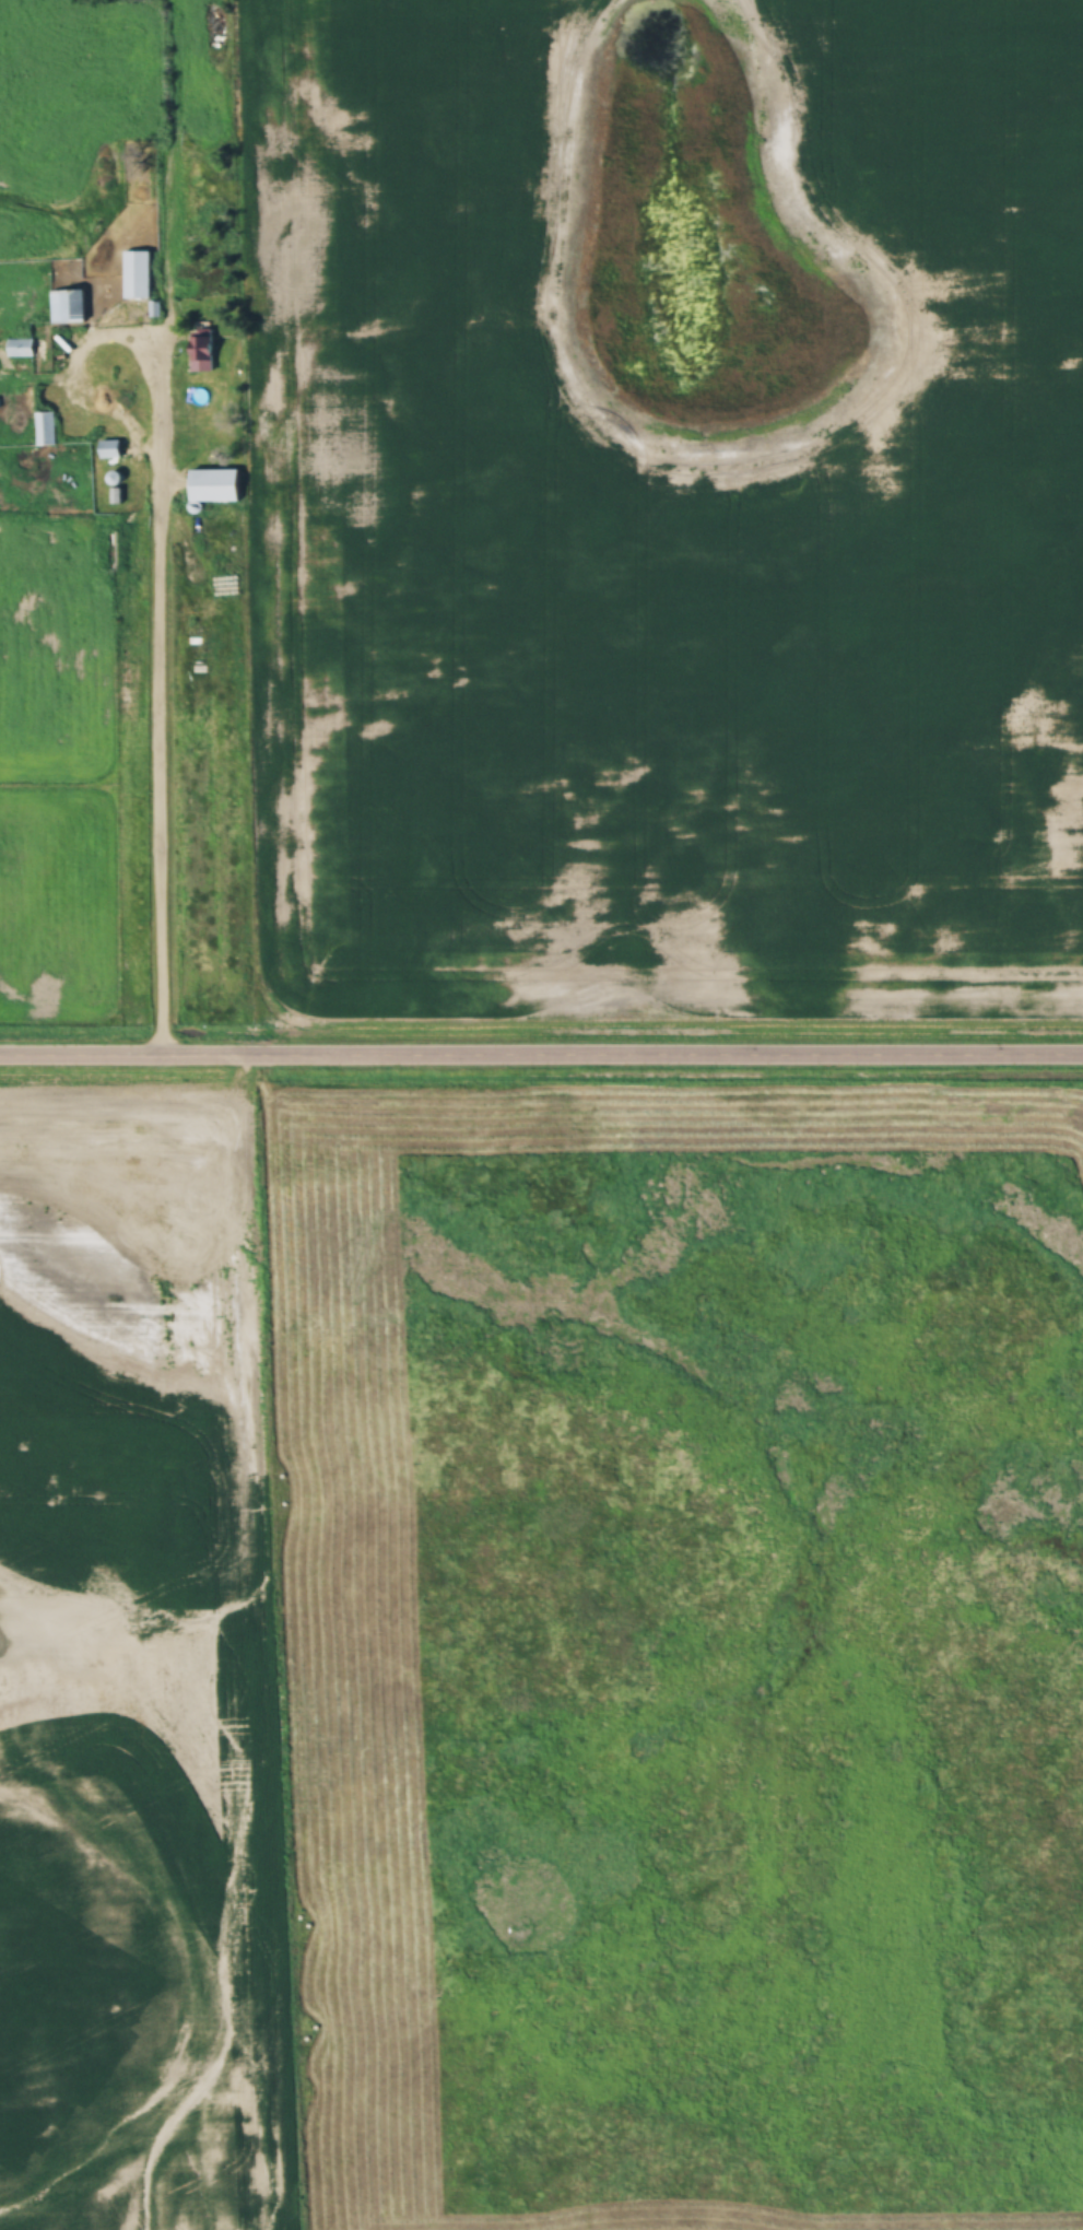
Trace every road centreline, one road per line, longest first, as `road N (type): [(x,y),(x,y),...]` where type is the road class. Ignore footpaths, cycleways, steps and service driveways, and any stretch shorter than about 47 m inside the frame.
road 1 (residential): [(1082,1062),(0,1062)]

